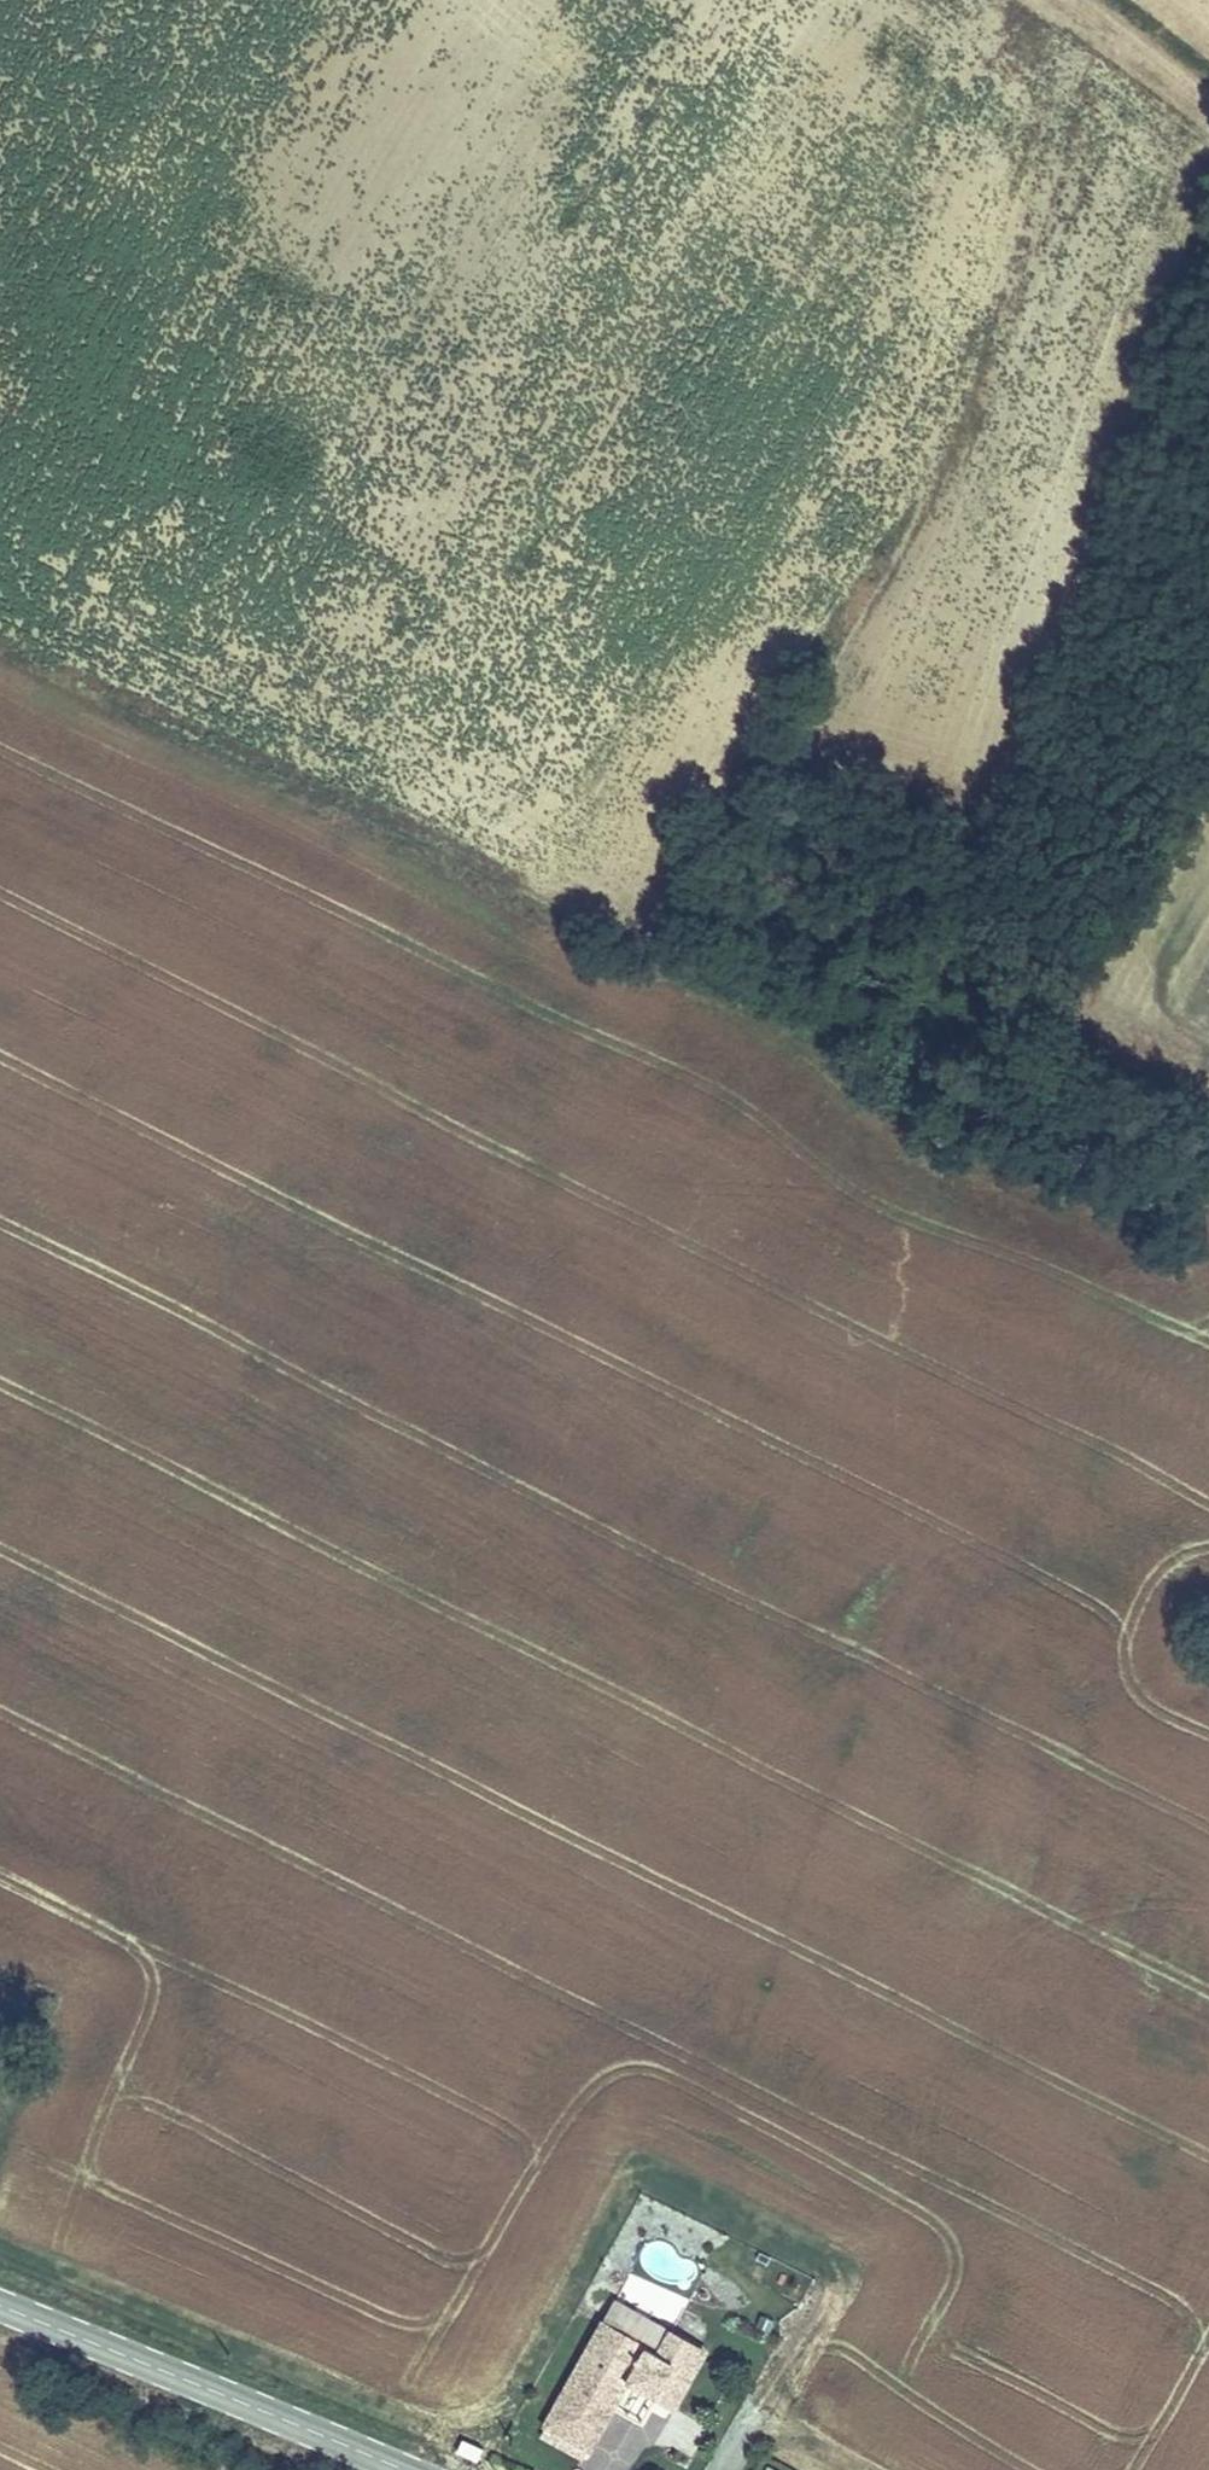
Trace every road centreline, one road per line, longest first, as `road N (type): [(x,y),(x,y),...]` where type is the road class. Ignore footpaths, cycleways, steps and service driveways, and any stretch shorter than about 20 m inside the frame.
road 1 (tertiary): [(402,2469),(0,2305)]

